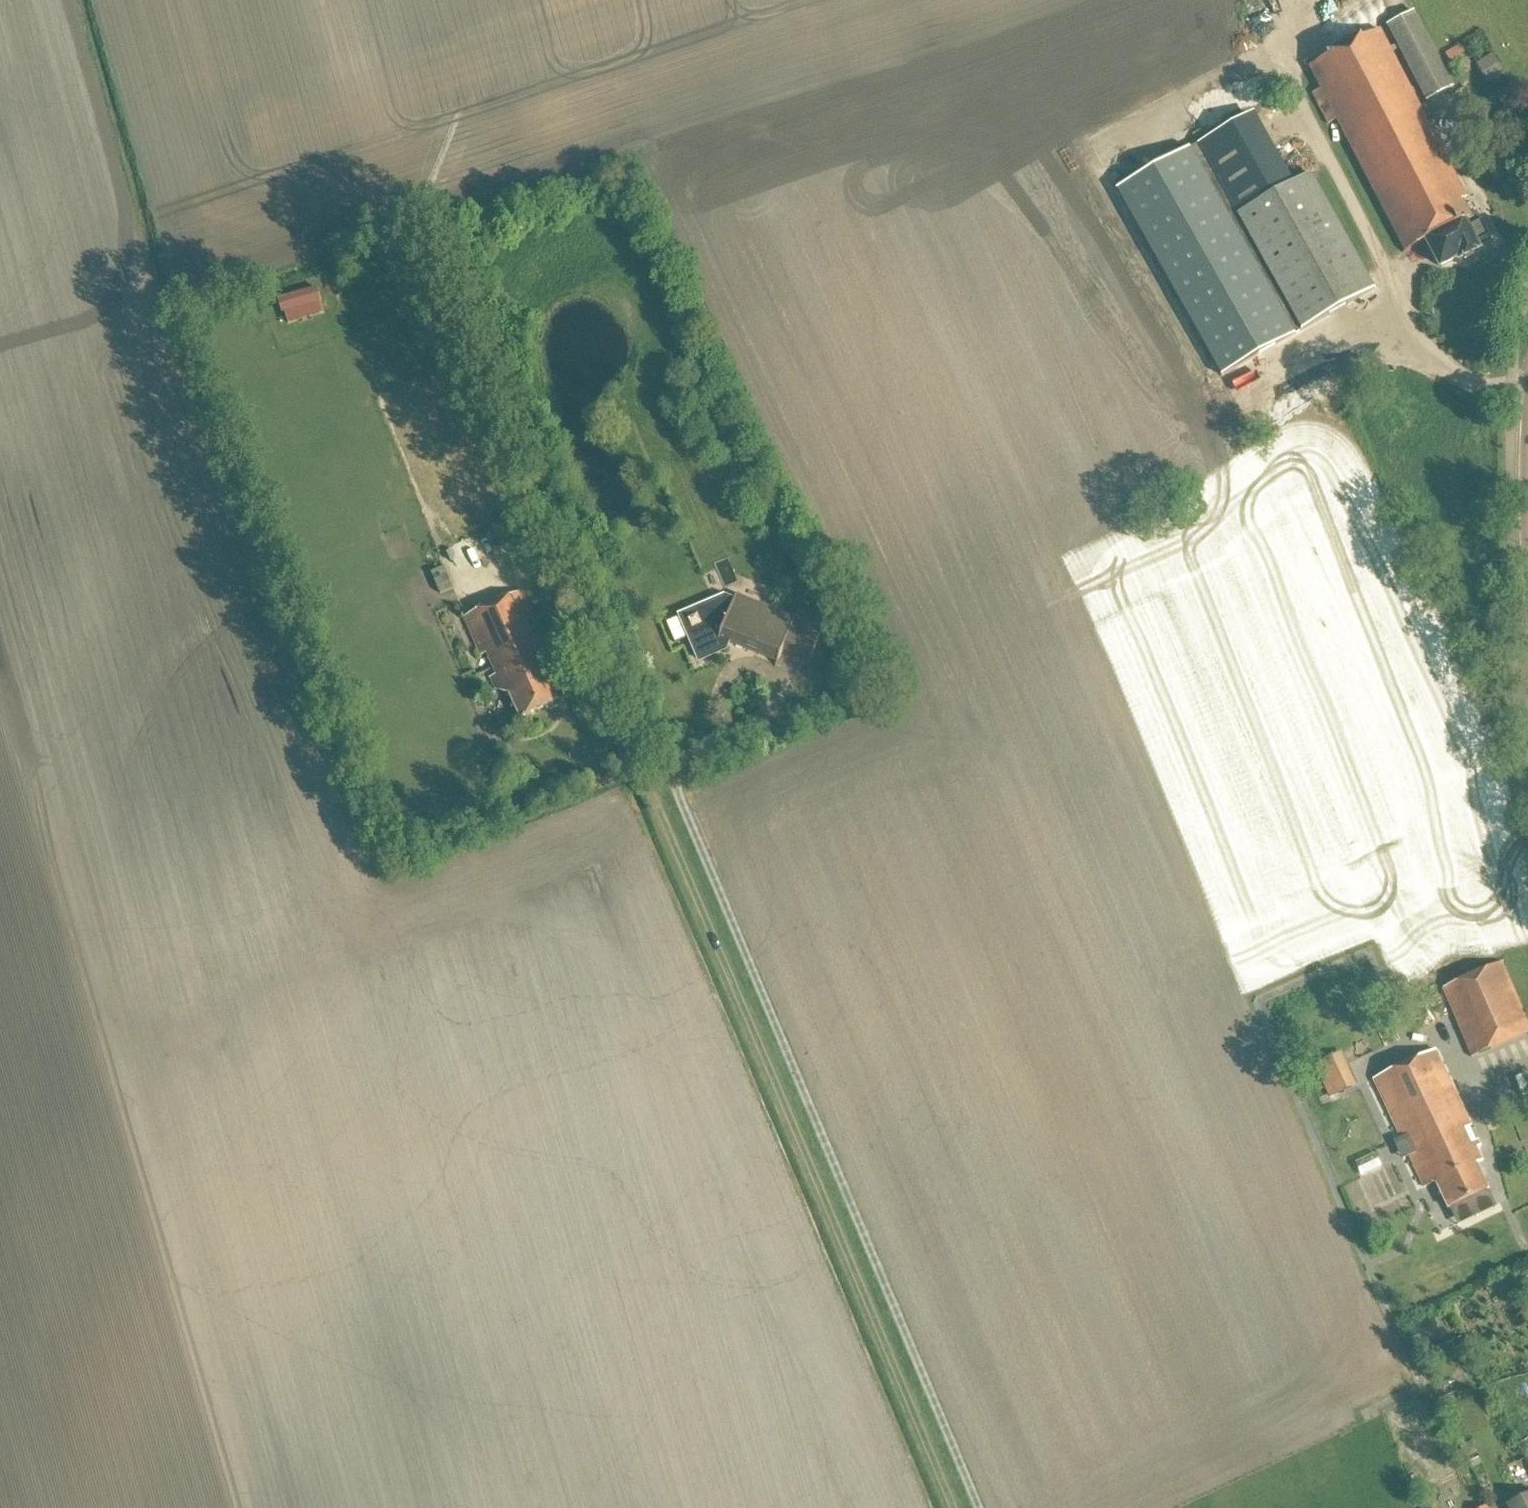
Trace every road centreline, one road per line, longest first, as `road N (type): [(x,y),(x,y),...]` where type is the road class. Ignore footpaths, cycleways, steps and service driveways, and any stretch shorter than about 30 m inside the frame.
road 1 (unclassified): [(966,1507),(645,783)]

